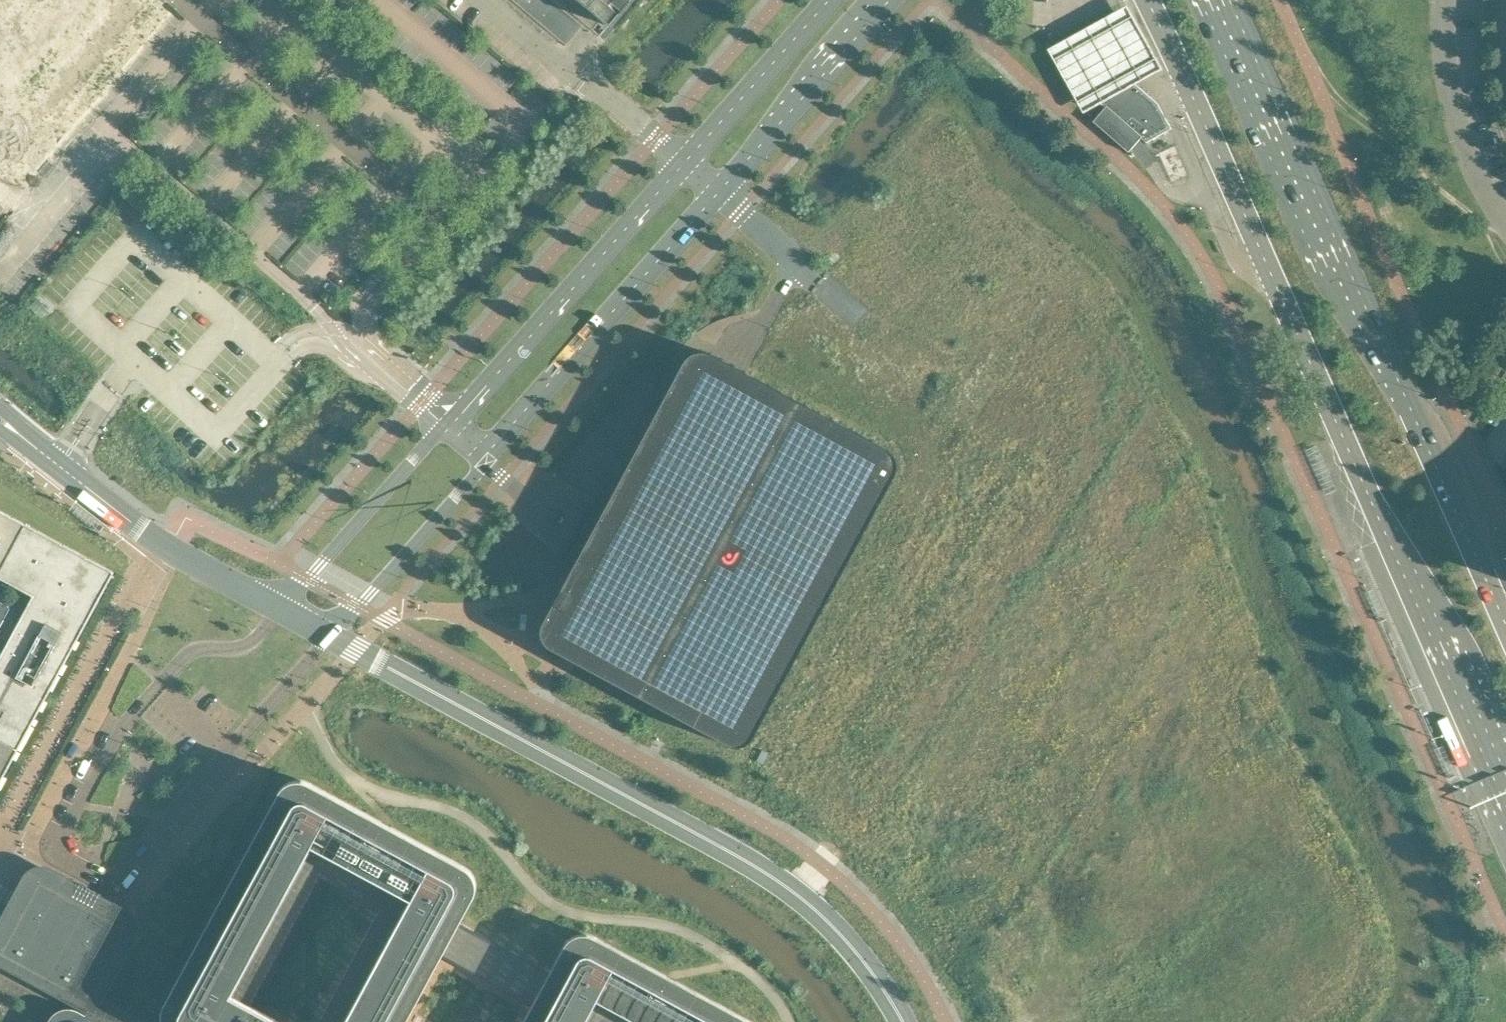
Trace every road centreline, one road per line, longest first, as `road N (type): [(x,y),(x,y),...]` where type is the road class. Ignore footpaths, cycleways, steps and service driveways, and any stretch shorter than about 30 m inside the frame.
road 1 (secondary): [(1142,0),(1505,801)]
road 2 (unclassified): [(331,636),(761,869),(849,944),(903,1021)]
road 3 (secondary): [(1505,624),(1337,270),(1223,0)]
road 4 (unclassified): [(482,459),(717,194)]
road 5 (unclassified): [(280,609),(143,531),(0,417)]
road 6 (unclassified): [(684,165),(474,400)]
road 7 (unclassified): [(717,194),(889,0)]
road 8 (unclassified): [(684,165),(490,0)]
road 9 (unclassified): [(331,636),(482,459)]
road 10 (unclassified): [(1505,221),(1460,132),(1446,0)]
road 11 (unclassified): [(433,438),(280,609)]
road 12 (unclassified): [(830,0),(684,165)]

